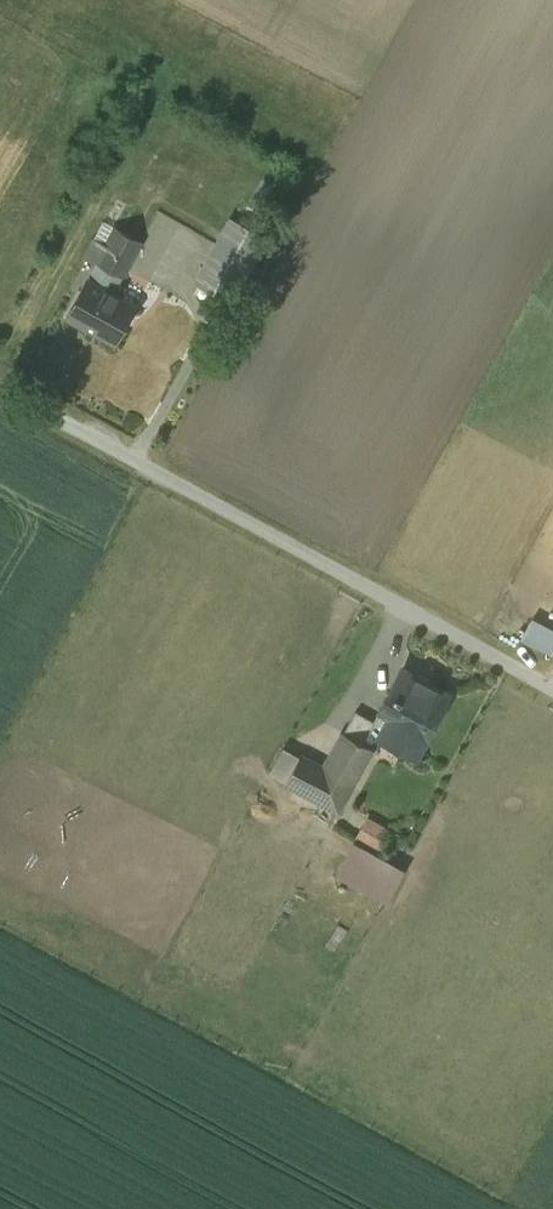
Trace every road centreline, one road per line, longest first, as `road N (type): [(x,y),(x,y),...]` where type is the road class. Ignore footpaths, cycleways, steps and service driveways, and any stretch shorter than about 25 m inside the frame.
road 1 (residential): [(552,683),(0,380)]

